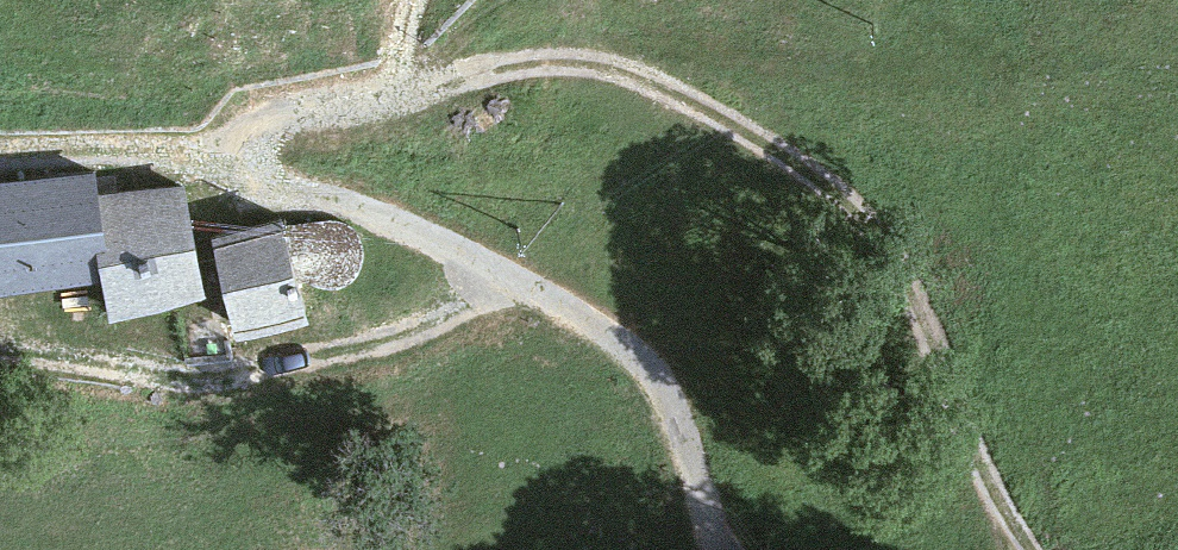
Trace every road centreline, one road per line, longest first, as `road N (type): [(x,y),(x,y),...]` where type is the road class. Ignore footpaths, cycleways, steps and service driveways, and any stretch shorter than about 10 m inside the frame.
road 1 (track): [(0,119),(546,61),(627,71),(796,162),(882,239),(997,499),(1035,549)]
road 2 (track): [(713,549),(692,468),(653,374),(612,340),(426,224),(227,152),(155,144),(0,145)]
road 3 (track): [(498,0),(491,14),(344,83)]

